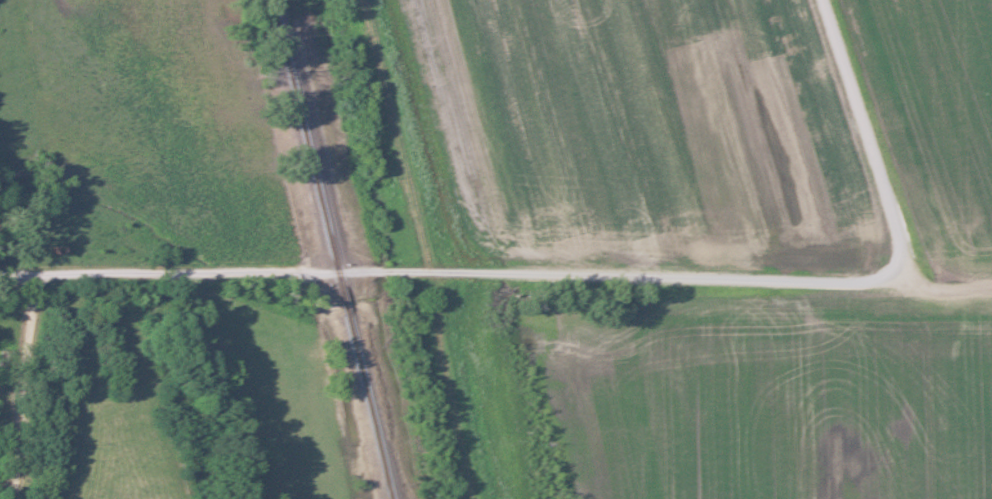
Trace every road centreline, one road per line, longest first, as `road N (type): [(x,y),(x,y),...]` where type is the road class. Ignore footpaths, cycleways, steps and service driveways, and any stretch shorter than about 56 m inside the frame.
road 1 (residential): [(889,276),(843,282),(492,271),(0,272)]
road 2 (residential): [(889,276),(900,230),(823,0)]
road 3 (residential): [(34,273),(19,395),(24,498)]

